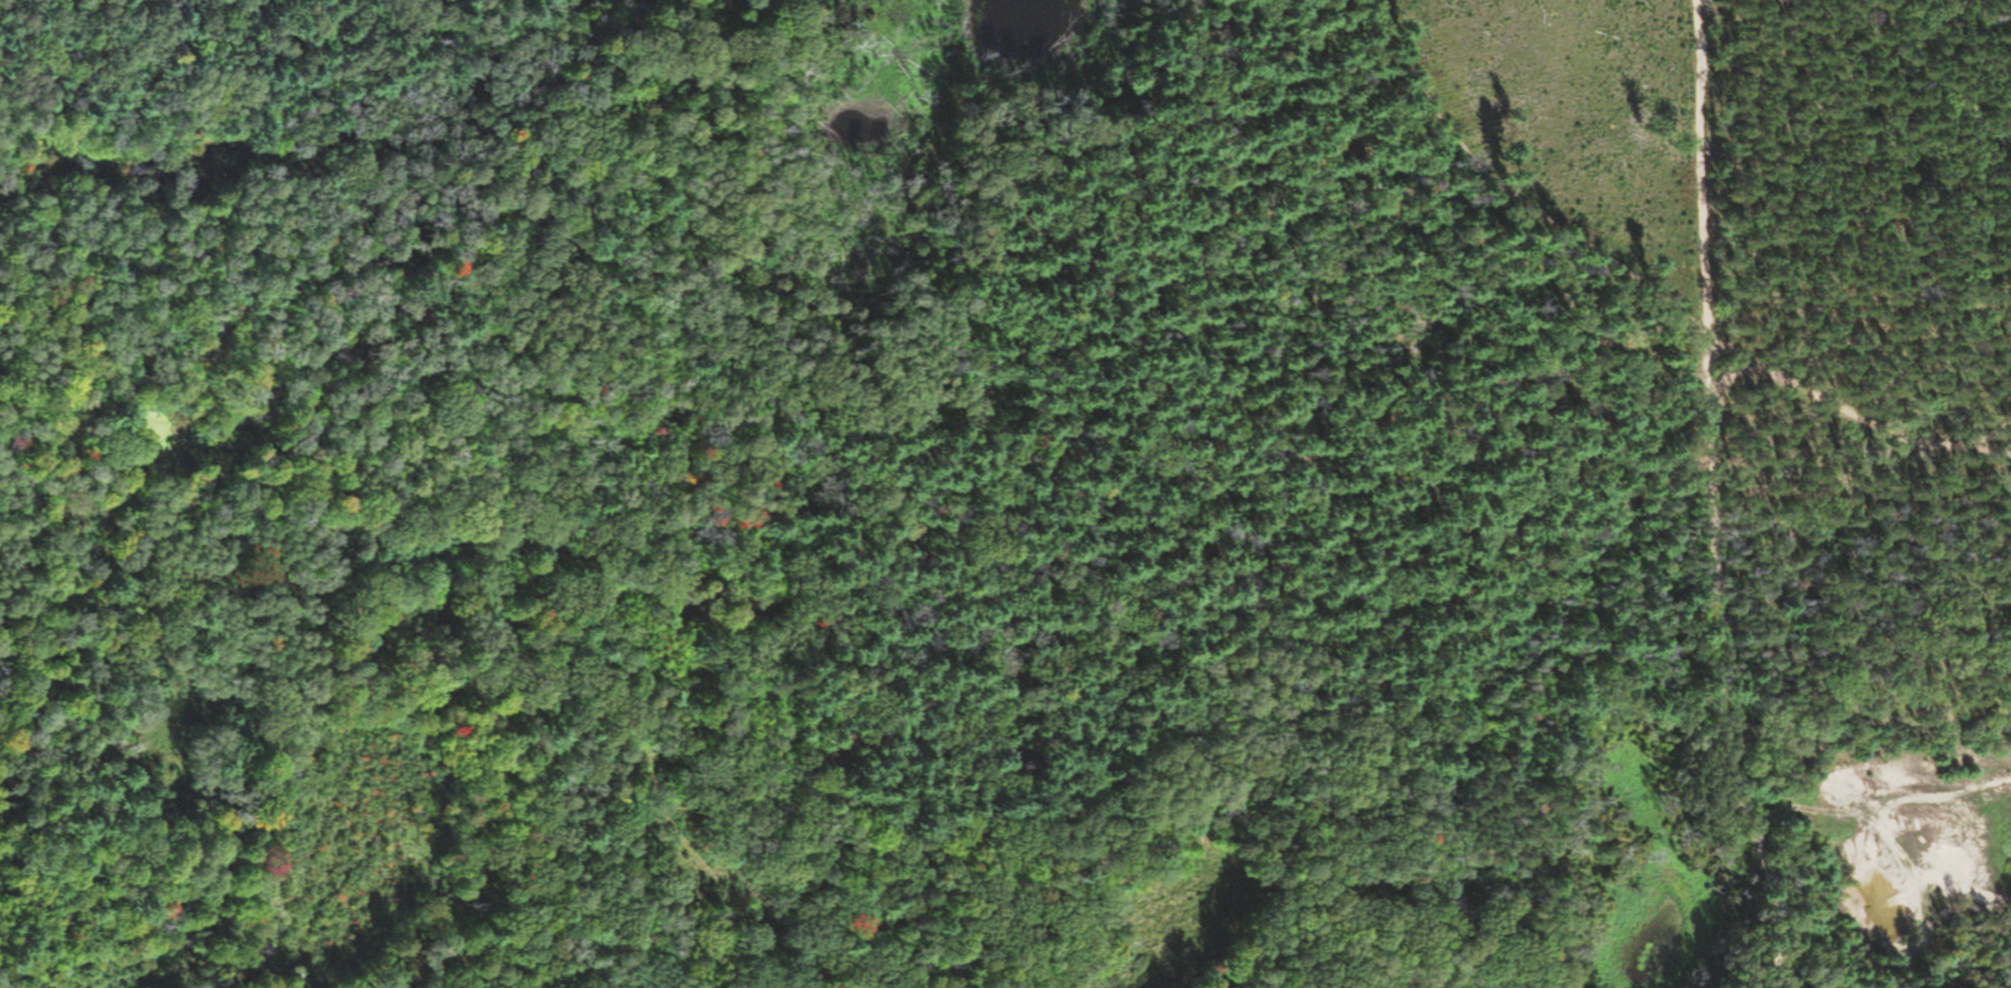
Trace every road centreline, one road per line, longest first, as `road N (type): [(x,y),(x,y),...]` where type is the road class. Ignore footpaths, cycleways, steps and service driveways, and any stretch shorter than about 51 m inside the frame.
road 1 (residential): [(1700,987),(1721,328),(1708,0)]
road 2 (residential): [(2010,456),(1926,446),(1798,389),(1721,328),(1477,168),(1358,0)]

